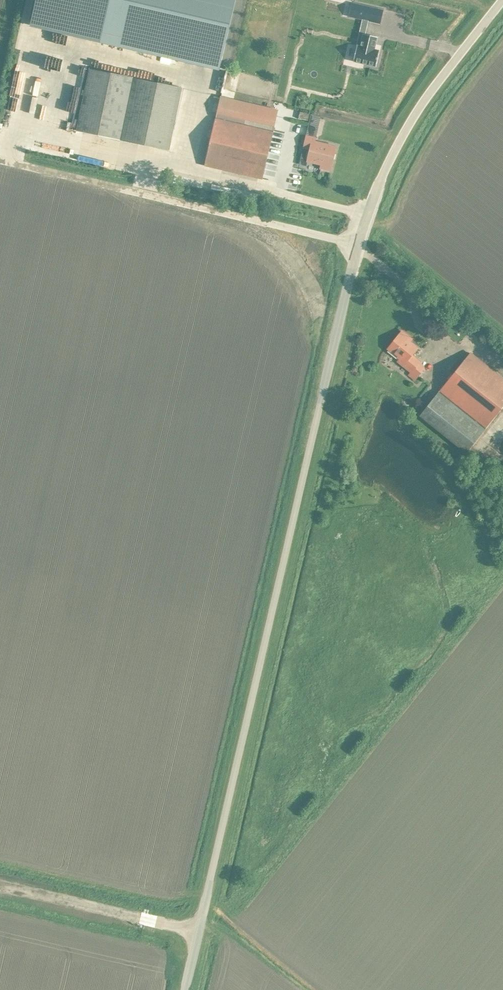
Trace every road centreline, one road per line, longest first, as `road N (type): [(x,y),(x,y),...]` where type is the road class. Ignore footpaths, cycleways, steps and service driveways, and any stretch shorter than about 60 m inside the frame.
road 1 (unclassified): [(184,989),(370,207),(401,137),(501,0)]
road 2 (track): [(198,929),(0,884)]

